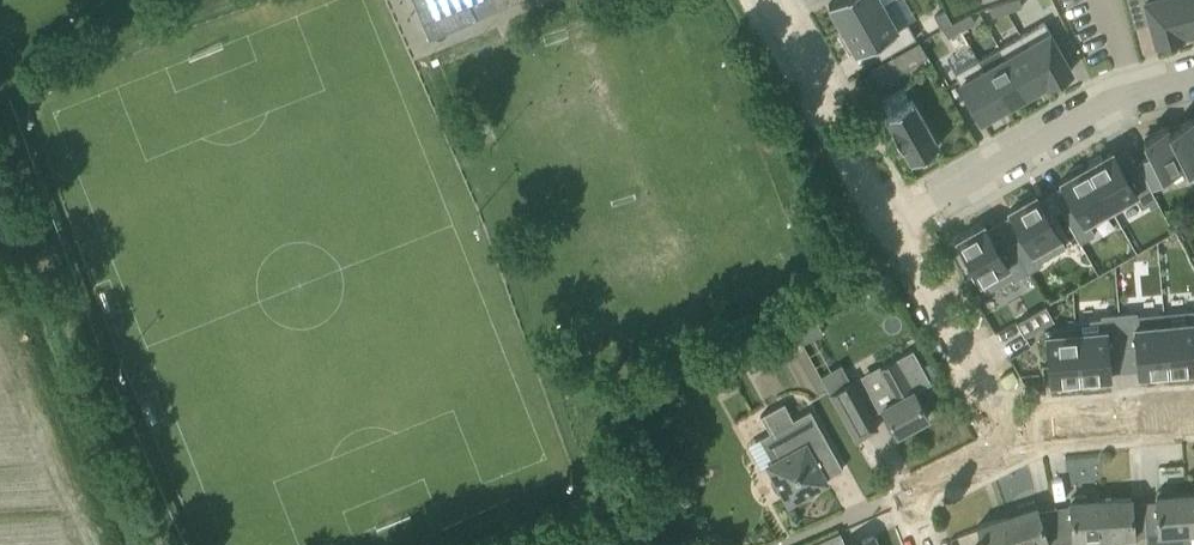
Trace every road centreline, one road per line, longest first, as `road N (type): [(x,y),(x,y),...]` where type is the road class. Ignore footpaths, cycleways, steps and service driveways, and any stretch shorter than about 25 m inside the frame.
road 1 (residential): [(885,224),(1132,89)]
road 2 (residential): [(885,224),(757,0)]
road 3 (residential): [(1015,422),(988,400),(885,224)]
road 4 (residential): [(1015,422),(1061,432),(1193,420)]
road 5 (residential): [(906,494),(999,452),(1015,422)]

